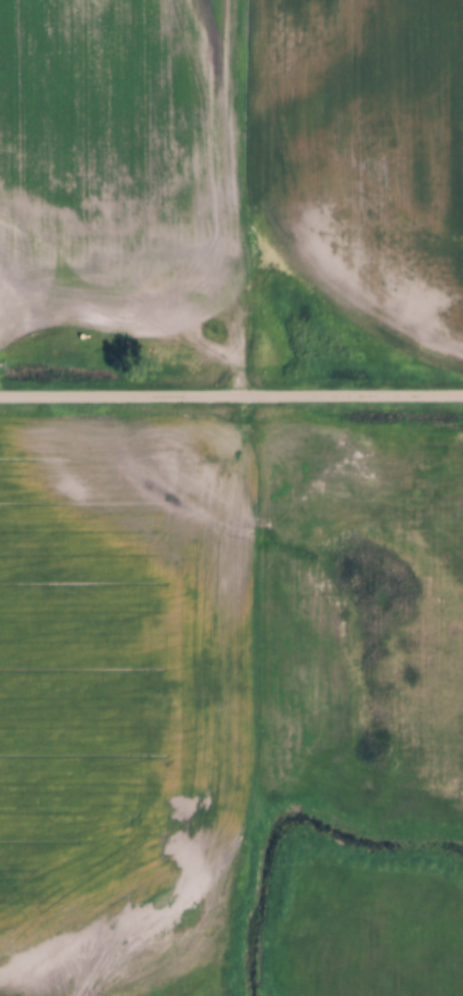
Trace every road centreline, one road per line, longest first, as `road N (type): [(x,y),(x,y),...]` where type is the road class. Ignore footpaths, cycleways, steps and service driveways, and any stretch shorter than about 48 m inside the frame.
road 1 (residential): [(0,391),(462,392)]

